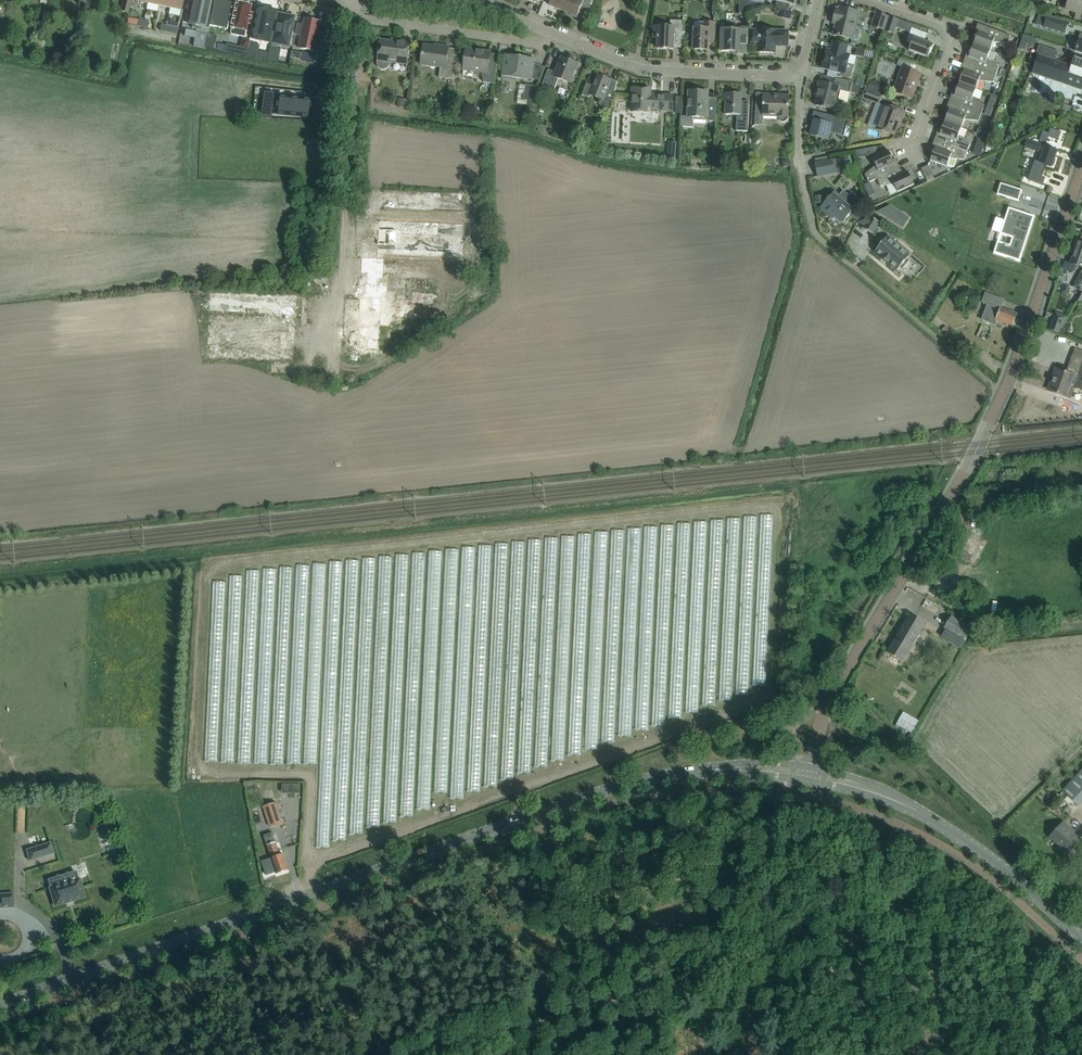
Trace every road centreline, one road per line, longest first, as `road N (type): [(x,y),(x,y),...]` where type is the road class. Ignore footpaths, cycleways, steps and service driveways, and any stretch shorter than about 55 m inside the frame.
road 1 (tertiary): [(756,769),(620,788),(0,1008)]
road 2 (tertiary): [(811,767),(833,695),(999,405),(1076,184)]
road 3 (residential): [(798,78),(636,69),(468,2),(357,0)]
road 4 (track): [(694,970),(988,876)]
road 5 (track): [(427,1054),(694,970)]
road 6 (tertiary): [(1081,941),(976,849),(860,786)]
road 7 (residential): [(911,149),(949,36),(942,26),(860,0)]
road 8 (residential): [(811,237),(797,159),(798,78)]

